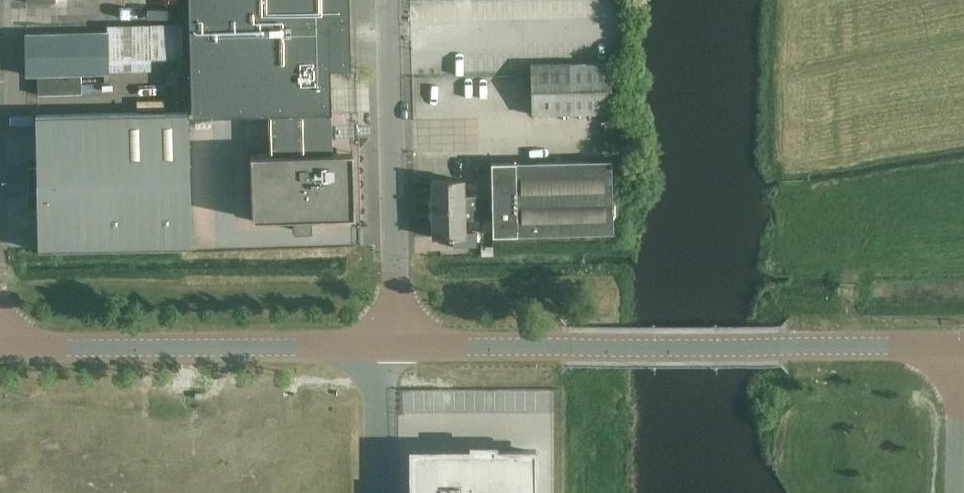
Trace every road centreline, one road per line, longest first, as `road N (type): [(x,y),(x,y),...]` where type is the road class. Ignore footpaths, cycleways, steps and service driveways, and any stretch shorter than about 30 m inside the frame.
road 1 (unclassified): [(566,345),(957,348)]
road 2 (unclassified): [(378,348),(0,349)]
road 3 (unclassified): [(398,347),(384,0)]
road 4 (unclassified): [(566,345),(398,347)]
road 5 (unclassified): [(383,492),(378,348)]
road 6 (unclassified): [(957,492),(957,348)]

